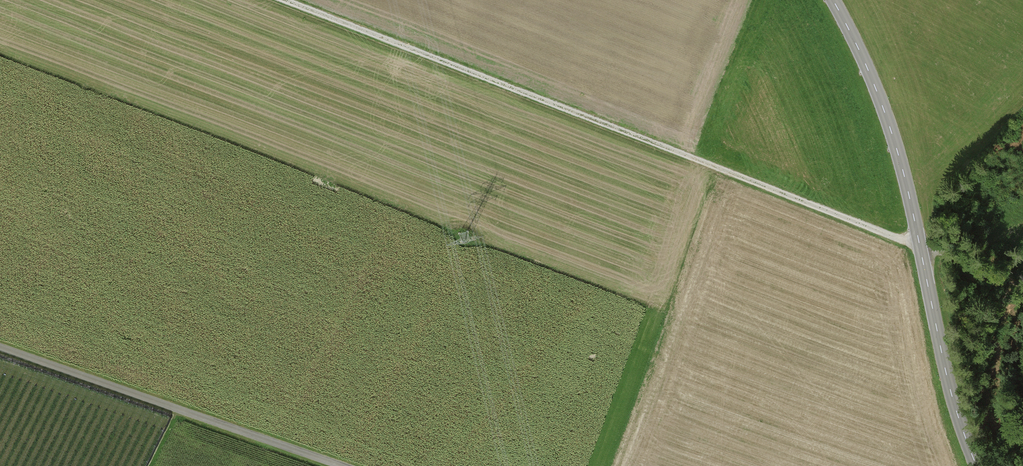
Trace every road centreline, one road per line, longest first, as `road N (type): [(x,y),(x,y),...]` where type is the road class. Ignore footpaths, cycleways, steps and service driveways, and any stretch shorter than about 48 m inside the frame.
road 1 (track): [(920,249),(281,0)]
road 2 (tertiary): [(975,465),(947,379),(905,178),(878,90),(833,0)]
road 3 (unclassified): [(0,348),(343,465)]

